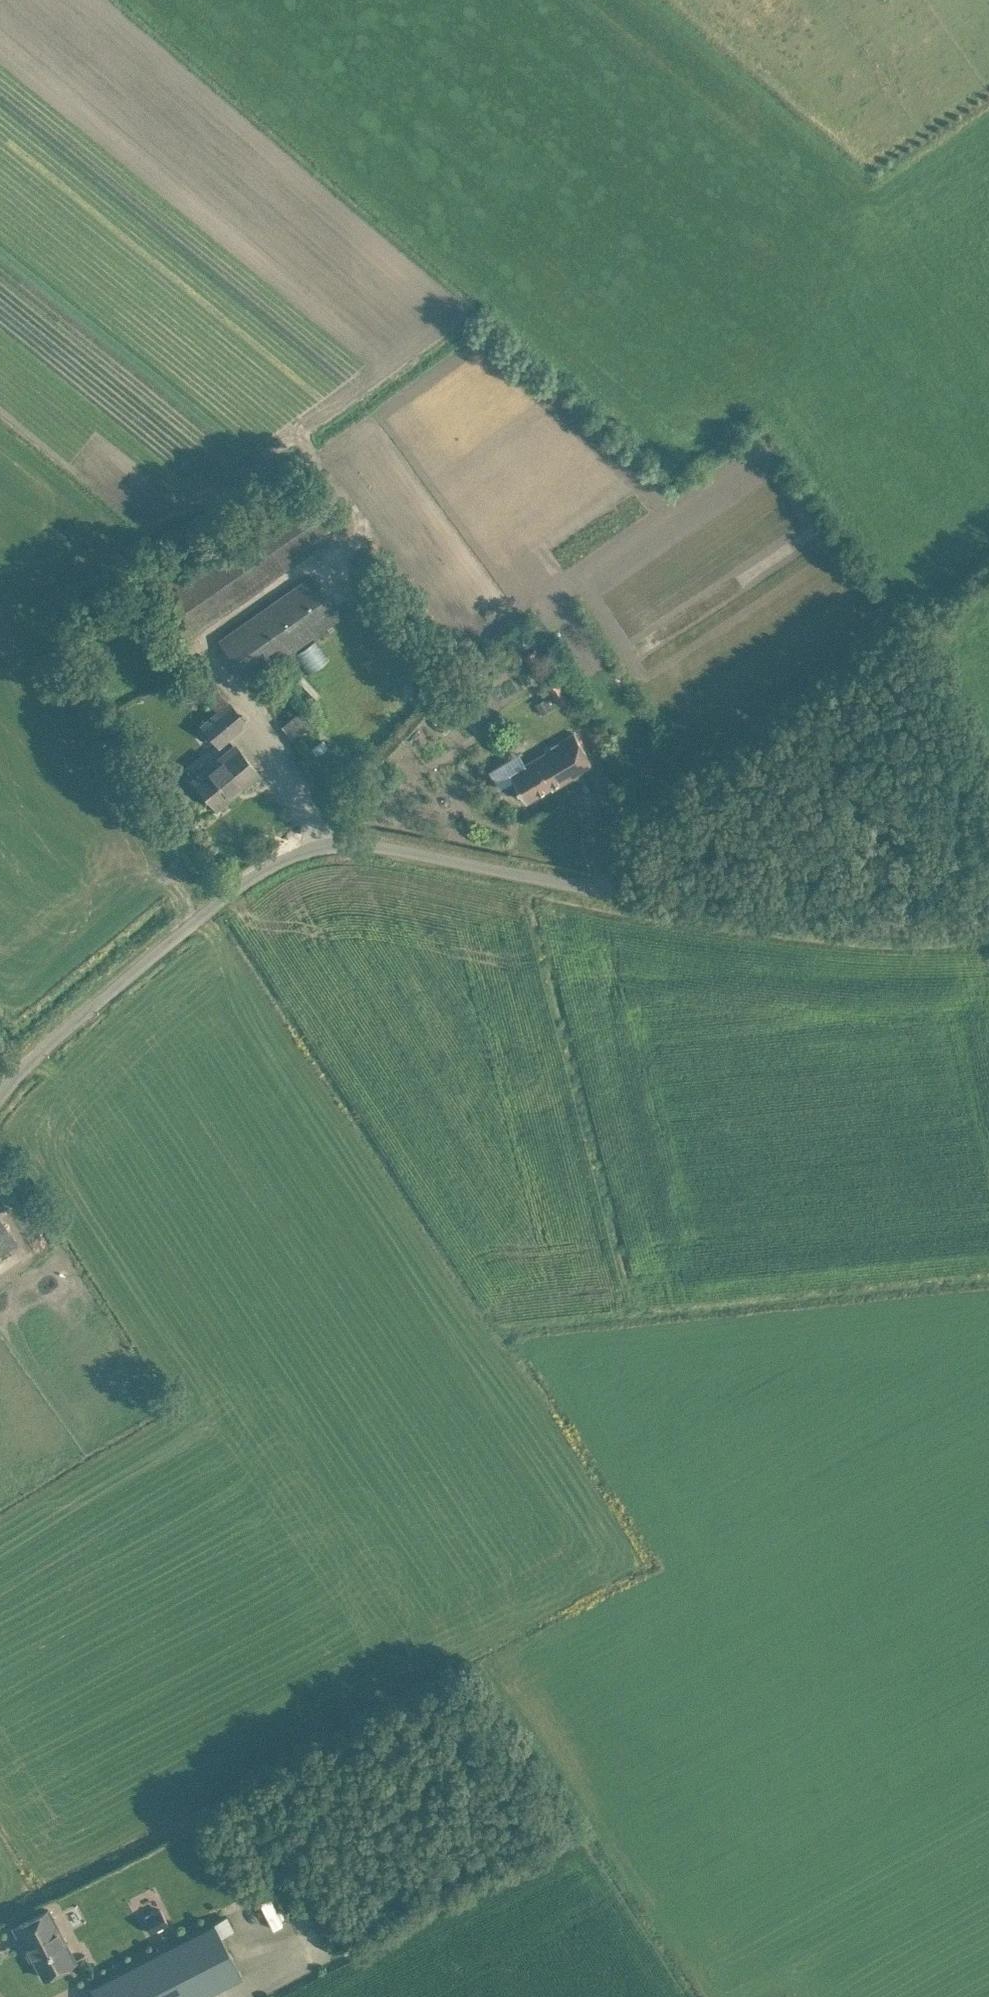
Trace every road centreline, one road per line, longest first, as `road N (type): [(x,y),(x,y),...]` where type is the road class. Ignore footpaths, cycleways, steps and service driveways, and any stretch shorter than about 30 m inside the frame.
road 1 (unclassified): [(0,1085),(53,1031),(260,860),(319,838),(626,890),(922,926),(988,923)]

